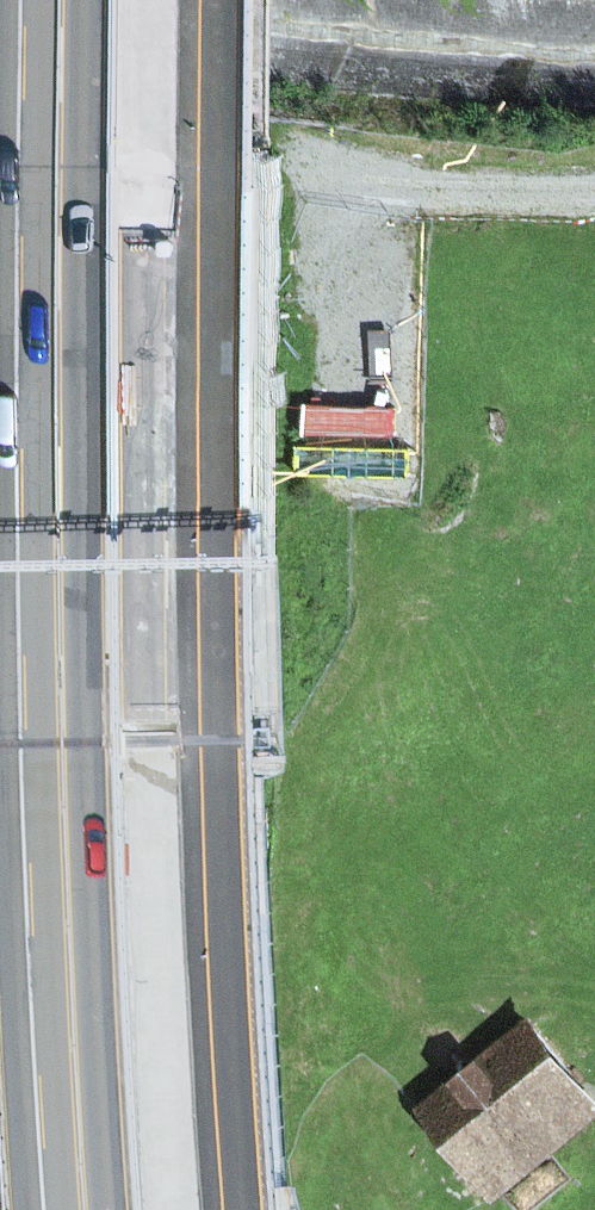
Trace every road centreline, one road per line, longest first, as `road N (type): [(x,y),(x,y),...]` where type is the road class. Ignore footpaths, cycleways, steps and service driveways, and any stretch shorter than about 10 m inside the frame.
road 1 (motorway): [(63,0),(57,455),(71,998),(85,1209)]
road 2 (motorway): [(195,1209),(171,745),(173,0)]

